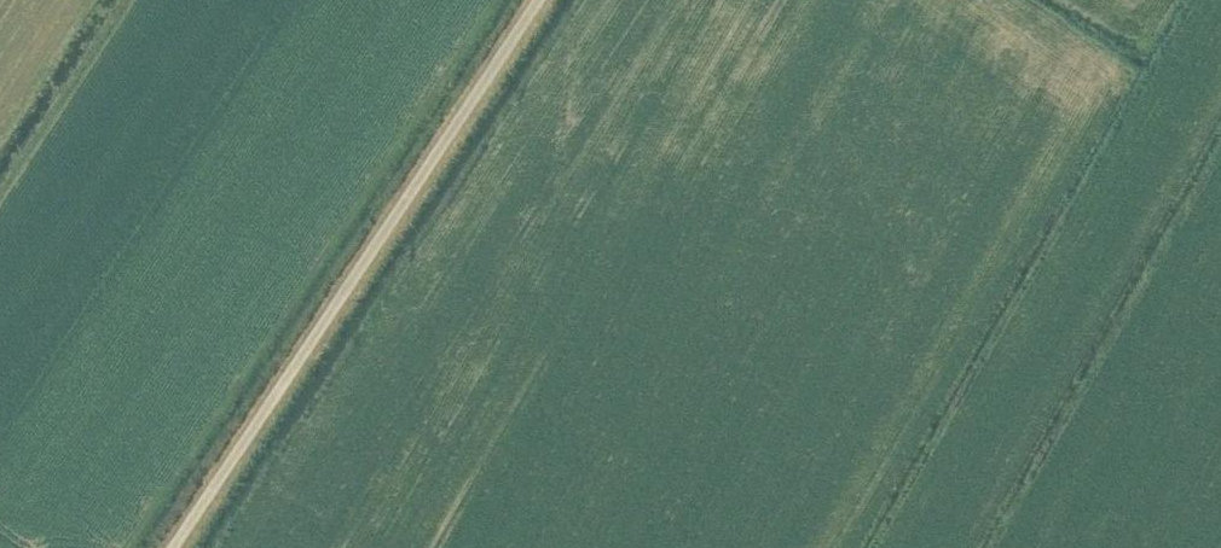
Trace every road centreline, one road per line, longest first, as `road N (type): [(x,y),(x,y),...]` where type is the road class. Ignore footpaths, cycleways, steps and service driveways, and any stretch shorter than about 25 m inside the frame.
road 1 (unclassified): [(172,547),(538,0)]

